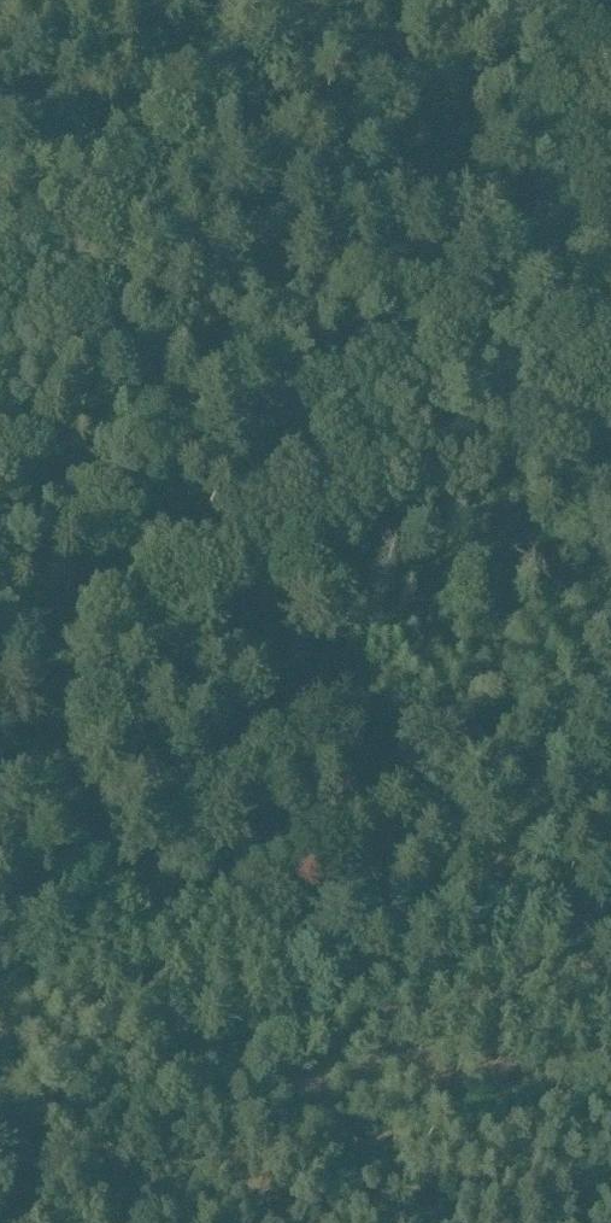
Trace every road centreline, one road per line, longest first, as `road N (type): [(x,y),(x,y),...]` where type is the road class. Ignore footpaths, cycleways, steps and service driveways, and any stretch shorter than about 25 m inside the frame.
road 1 (track): [(508,0),(610,224)]

